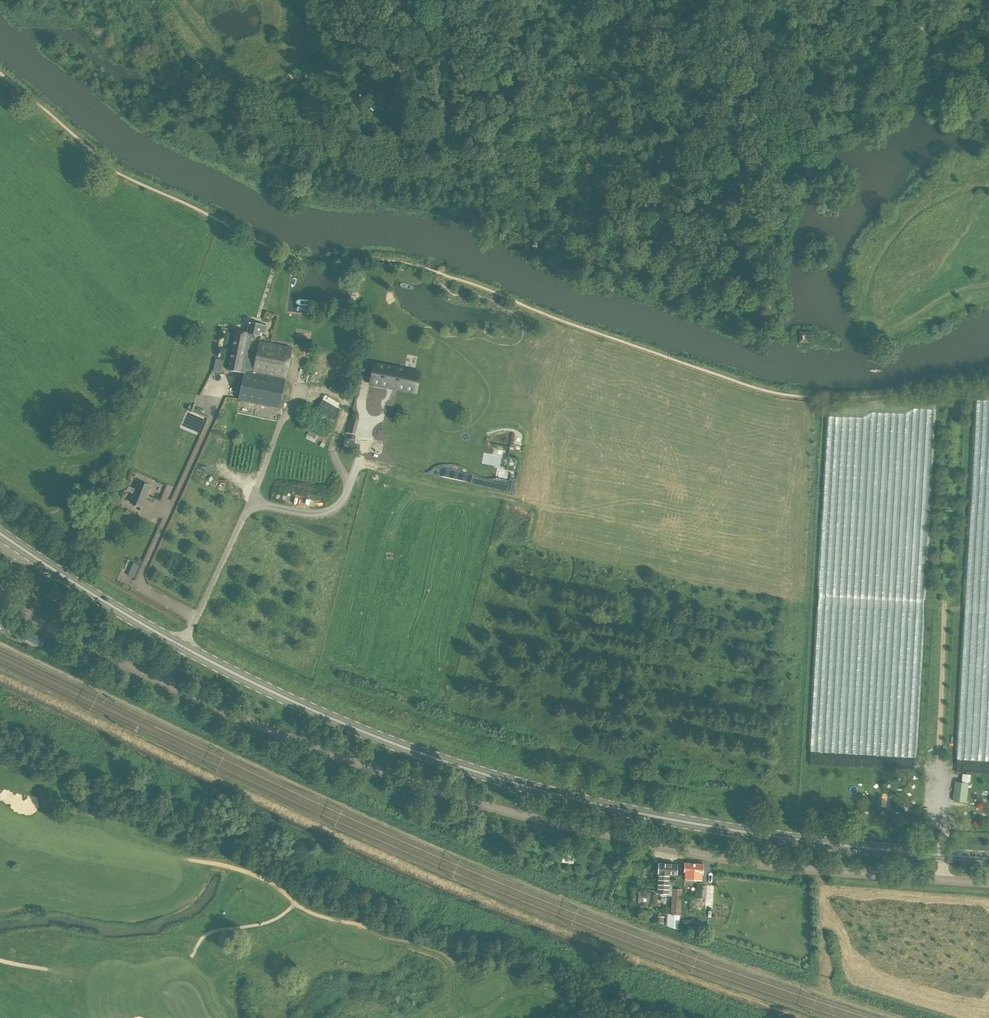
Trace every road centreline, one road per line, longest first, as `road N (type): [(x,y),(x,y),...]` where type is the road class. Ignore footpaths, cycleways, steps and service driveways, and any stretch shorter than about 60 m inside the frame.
road 1 (secondary): [(988,858),(678,821),(442,761),(182,647),(0,533)]
road 2 (unclassified): [(988,884),(761,864),(520,815),(236,714),(69,637),(0,593)]
road 3 (track): [(955,385),(938,792),(946,831)]
road 4 (track): [(818,599),(988,608)]

